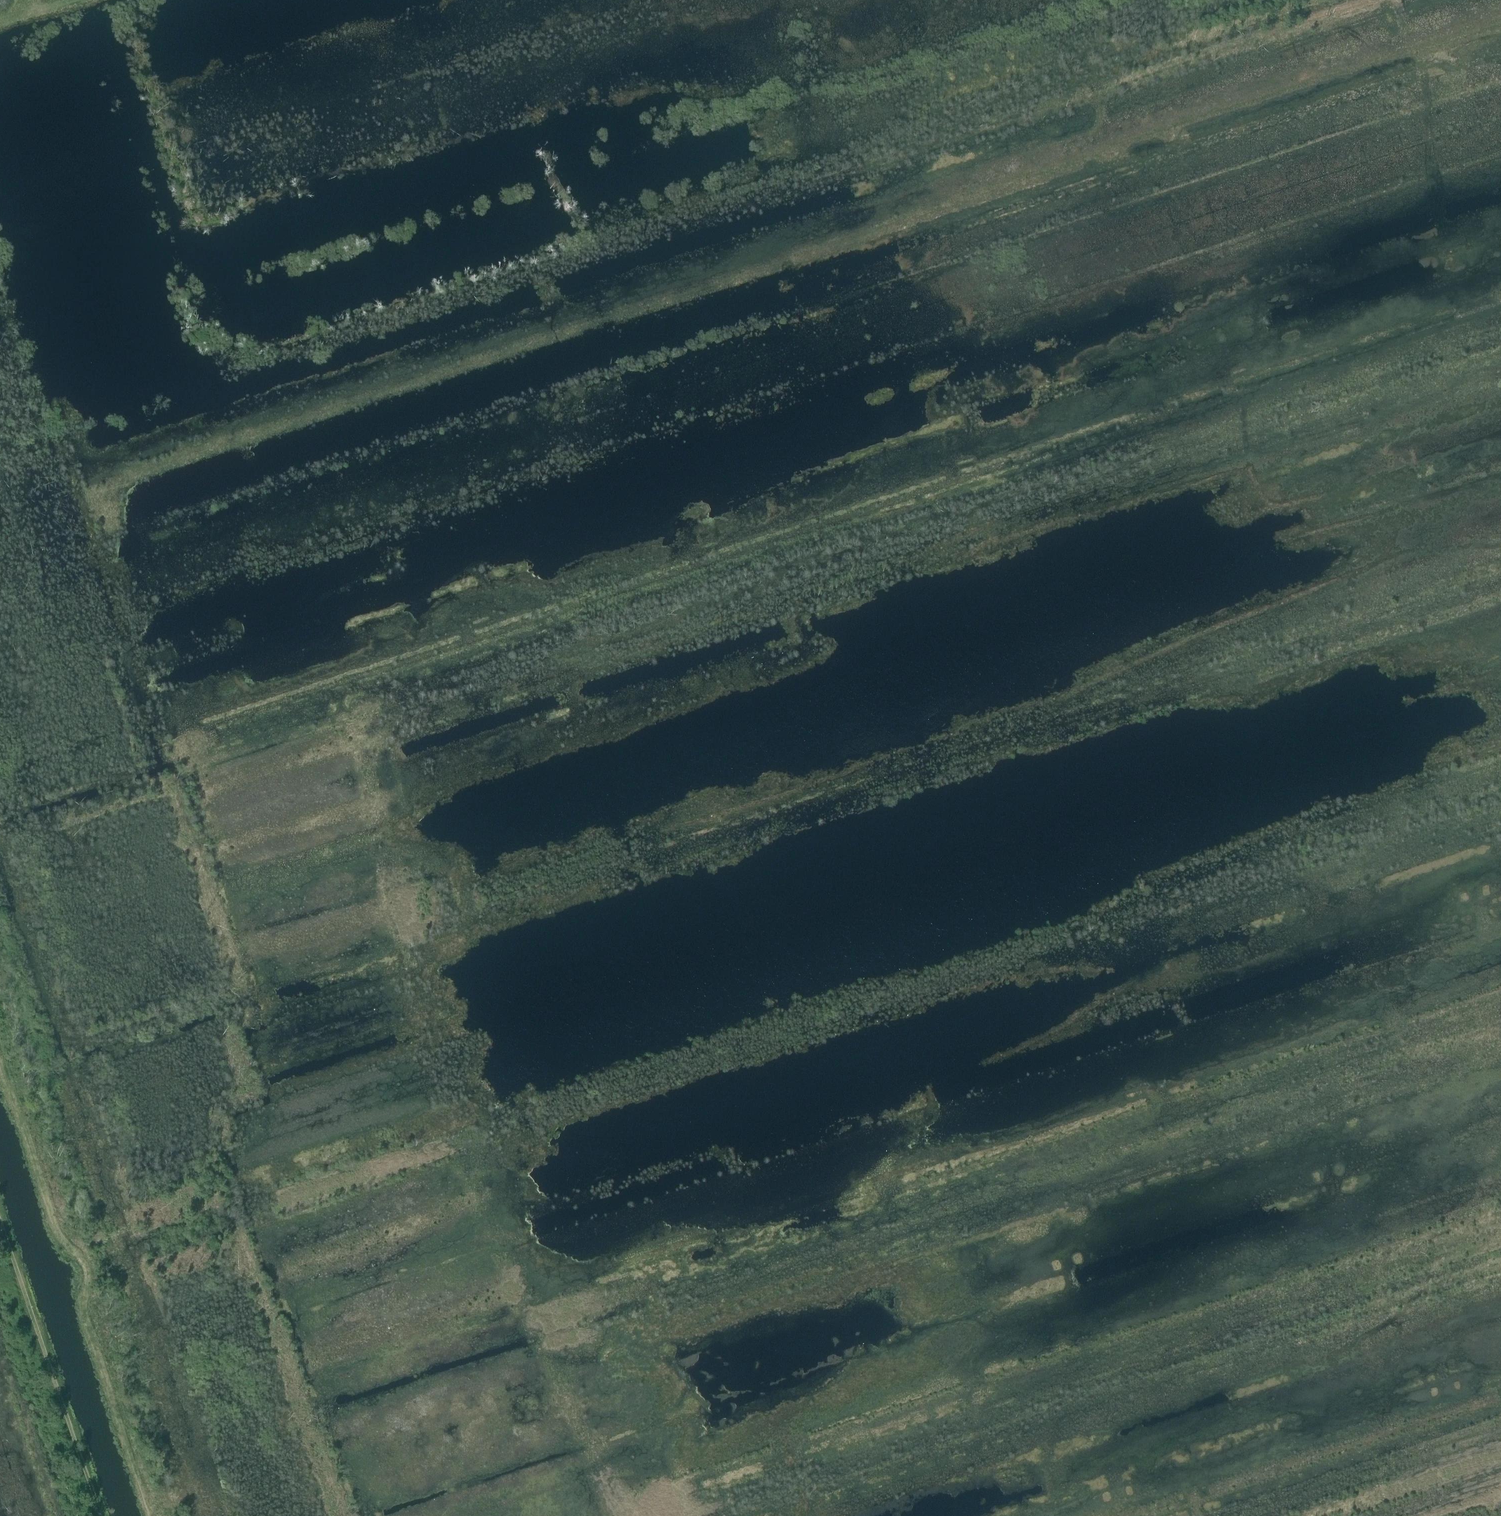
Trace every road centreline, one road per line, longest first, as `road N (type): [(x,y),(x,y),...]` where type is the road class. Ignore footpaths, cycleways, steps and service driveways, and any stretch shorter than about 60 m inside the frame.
road 1 (track): [(99,1515),(0,1218)]

